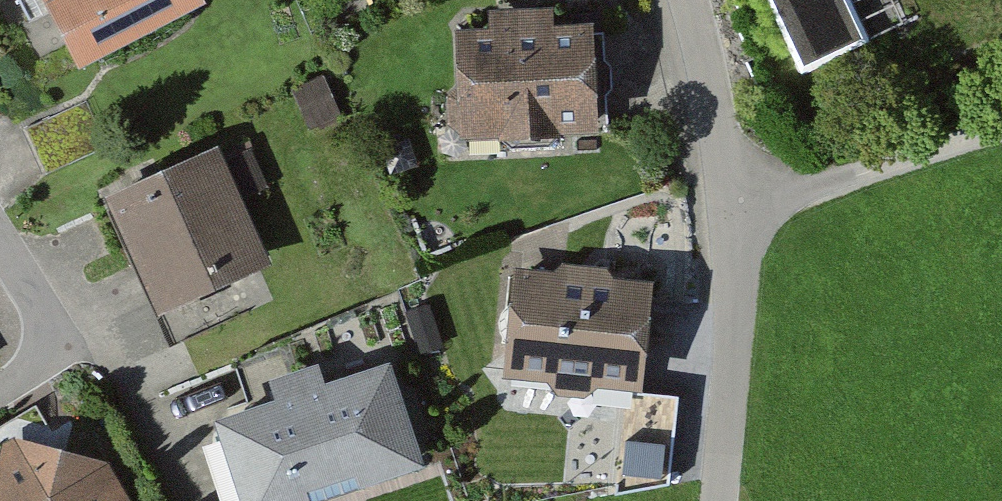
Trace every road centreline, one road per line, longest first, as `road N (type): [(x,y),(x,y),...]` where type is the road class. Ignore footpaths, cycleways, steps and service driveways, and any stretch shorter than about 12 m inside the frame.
road 1 (unclassified): [(742,201),(718,500)]
road 2 (track): [(742,201),(1001,125)]
road 3 (residential): [(0,238),(63,357),(0,404)]
road 4 (residential): [(681,0),(742,201)]

